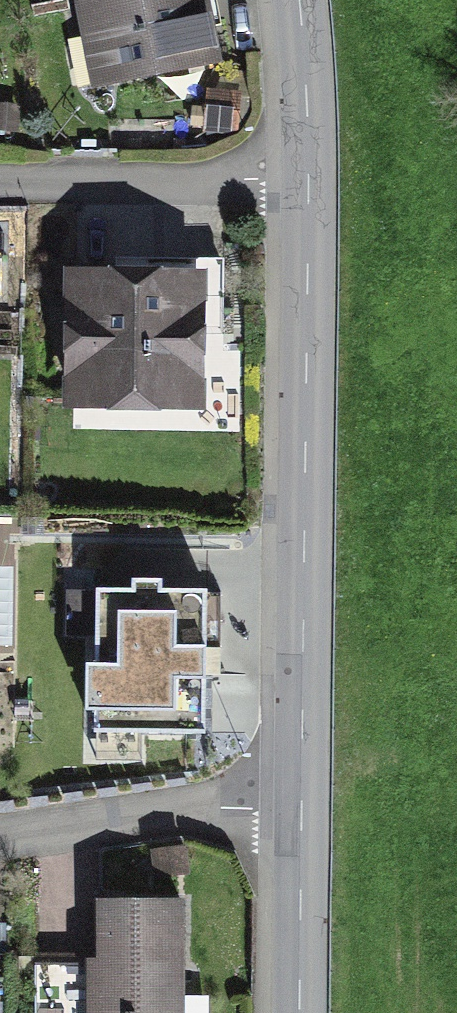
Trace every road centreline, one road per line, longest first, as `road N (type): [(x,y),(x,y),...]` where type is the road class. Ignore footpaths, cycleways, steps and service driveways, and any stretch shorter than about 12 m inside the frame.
road 1 (tertiary): [(301,808),(308,181)]
road 2 (residential): [(0,183),(308,181)]
road 3 (residential): [(301,808),(178,810),(0,838)]
road 4 (tertiary): [(298,1012),(301,808)]
road 5 (tertiary): [(308,181),(296,0)]

